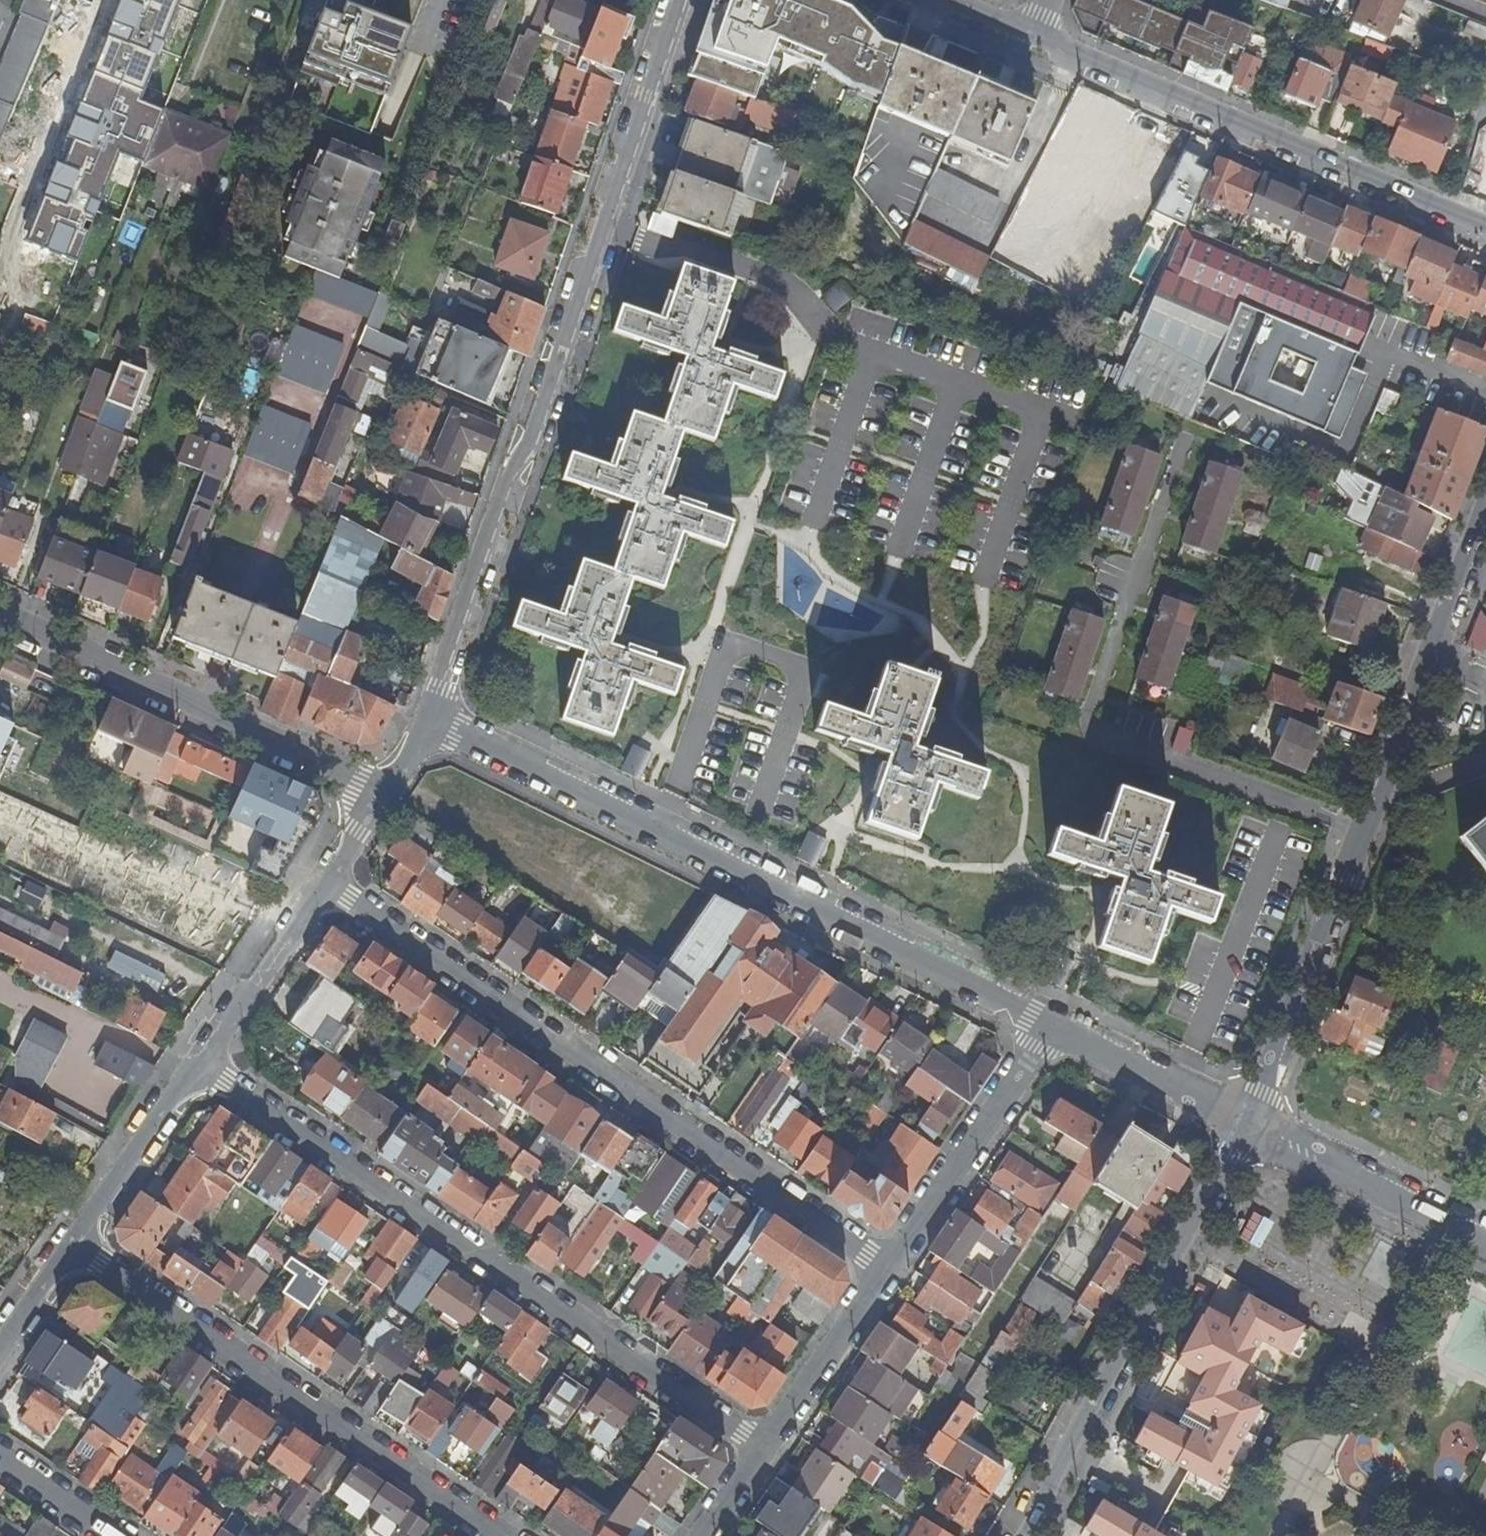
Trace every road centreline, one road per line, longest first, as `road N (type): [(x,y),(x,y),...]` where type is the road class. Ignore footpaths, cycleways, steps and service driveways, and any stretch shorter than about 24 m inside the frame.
road 1 (residential): [(677,0),(431,725)]
road 2 (residential): [(431,725),(1052,1030)]
road 3 (residential): [(196,1063),(764,1447)]
road 4 (residential): [(329,885),(888,1267)]
road 5 (residential): [(1249,1119),(1485,518)]
road 6 (residential): [(76,1243),(505,1535)]
road 7 (residential): [(1027,1535),(1249,1119)]
road 8 (residential): [(1460,216),(1033,35)]
road 9 (residential): [(383,796),(0,622)]
road 10 (residential): [(1052,1030),(888,1267)]
road 11 (residential): [(1249,1119),(1485,1237)]
road 12 (residential): [(329,885),(196,1063)]
road 13 (residential): [(888,1267),(764,1447)]
road 14 (residential): [(196,1063),(76,1243)]
road 15 (residential): [(1052,1030),(1249,1119)]
road 16 (residential): [(0,1458),(114,1535)]
road 17 (residential): [(76,1243),(0,1353)]

